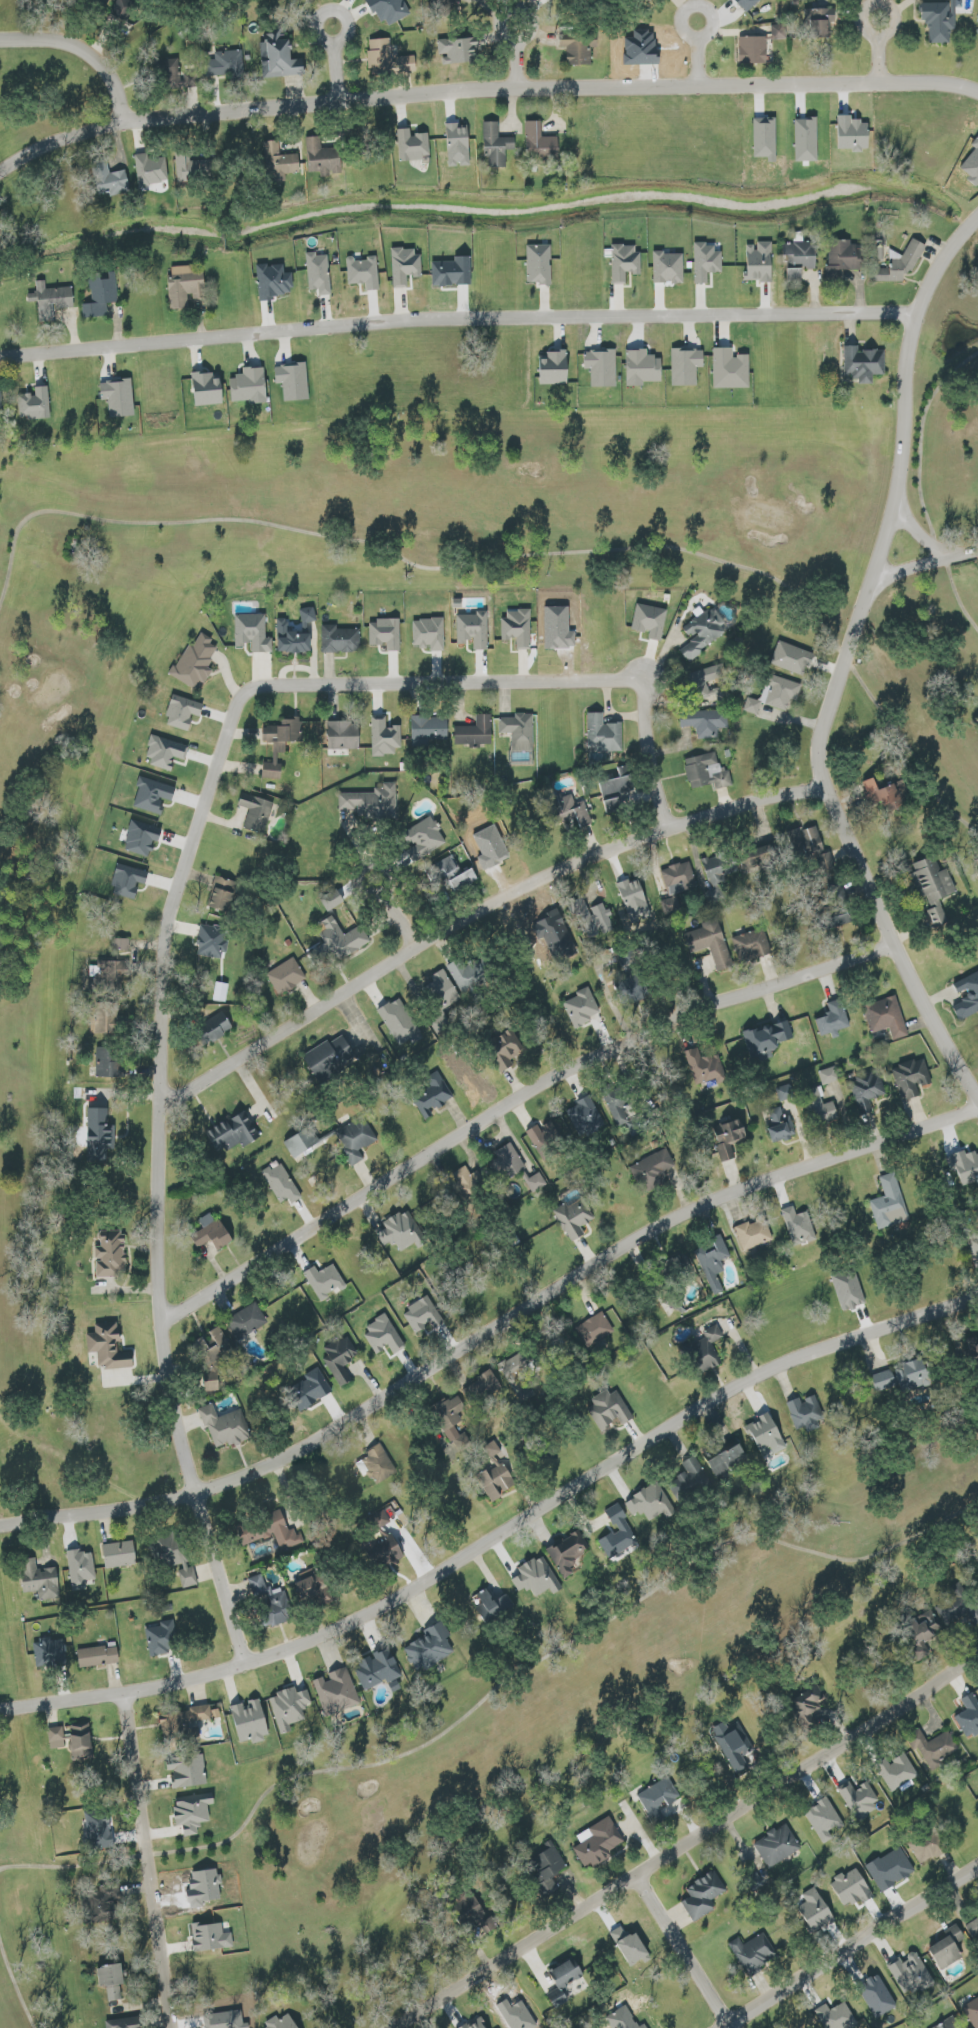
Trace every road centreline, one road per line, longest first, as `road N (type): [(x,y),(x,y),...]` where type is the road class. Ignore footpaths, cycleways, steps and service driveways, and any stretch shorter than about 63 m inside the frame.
road 1 (residential): [(244,1667),(183,1435),(162,1291),(163,1016),(176,903),(245,698),(260,690),(642,682),(666,835)]
road 2 (residential): [(0,1528),(129,1511),(257,1477),(625,1250),(758,1183),(977,1113)]
road 3 (residential): [(0,1713),(191,1684),(364,1623),(798,1361),(977,1308)]
road 4 (residential): [(0,172),(50,144),(123,125),(460,92),(977,91)]
road 5 (residential): [(977,1089),(900,948),(822,763),(823,734),(900,502),(913,343),(930,294),(962,237),(977,225)]
road 6 (residential): [(0,357),(401,322),(922,313)]
road 7 (residential): [(168,1321),(518,1103),(726,1008),(900,948)]
road 8 (residential): [(165,1107),(504,891),(745,811),(830,792)]
road 9 (residential): [(390,2027),(977,1659)]
road 10 (residential): [(175,2027),(122,1697)]
road 11 (residential): [(735,2027),(977,1870)]
road 12 (residential): [(735,2027),(640,1874)]
road 13 (residential): [(0,40),(76,39),(112,75),(123,125)]

